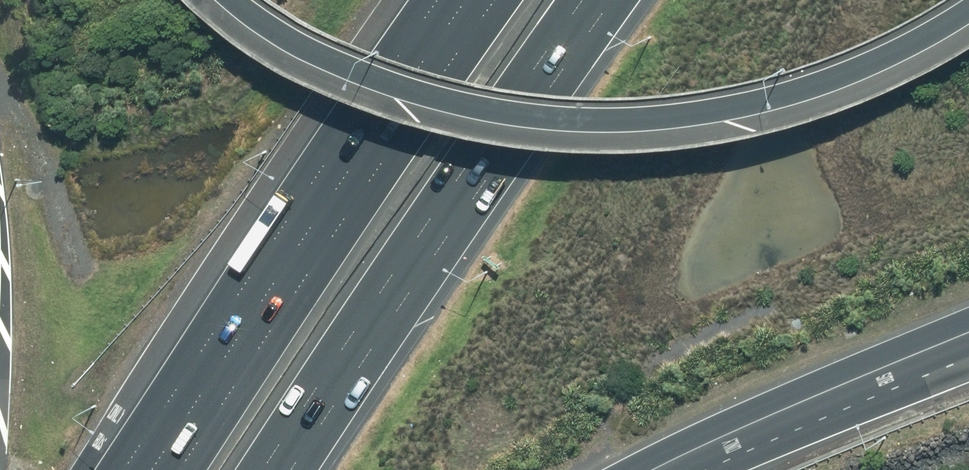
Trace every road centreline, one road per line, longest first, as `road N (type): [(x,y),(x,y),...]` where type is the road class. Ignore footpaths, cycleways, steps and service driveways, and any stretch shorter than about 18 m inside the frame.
road 1 (motorway): [(968,19),(903,59),(811,95),(714,117),(626,125),(550,120),(421,95),(352,69),(242,0)]
road 2 (motorway): [(182,469),(500,0)]
road 3 (motorway): [(581,0),(264,469)]
road 4 (motorway): [(968,333),(652,469)]
road 5 (track): [(775,304),(708,334),(648,376),(606,427),(603,469)]

